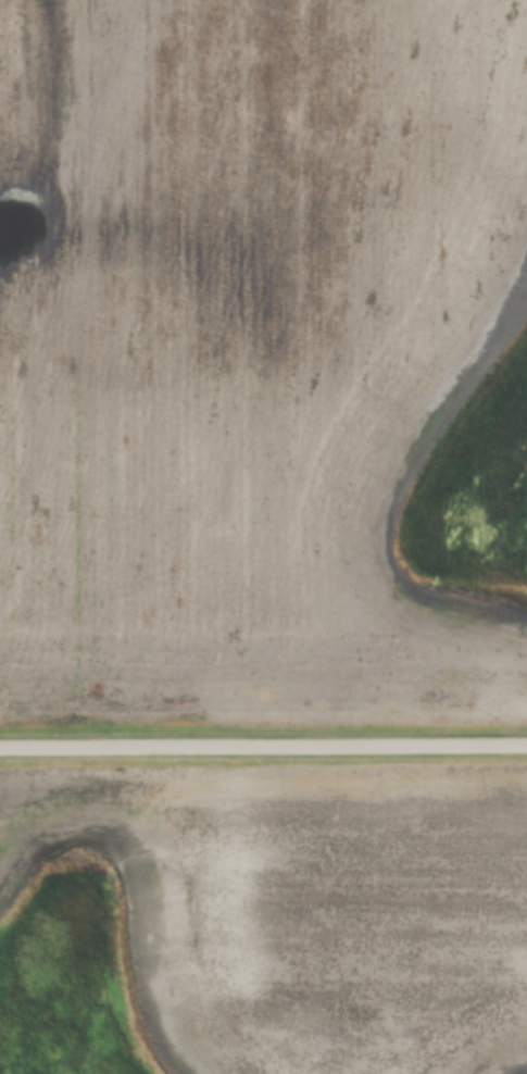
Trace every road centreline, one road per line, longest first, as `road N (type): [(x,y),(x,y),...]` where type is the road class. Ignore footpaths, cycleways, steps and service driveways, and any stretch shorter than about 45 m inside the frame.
road 1 (residential): [(526,750),(0,751)]

